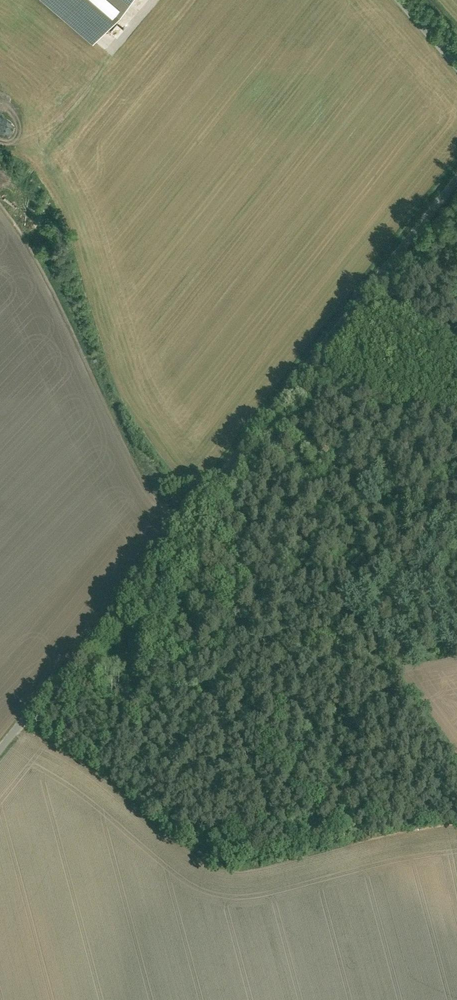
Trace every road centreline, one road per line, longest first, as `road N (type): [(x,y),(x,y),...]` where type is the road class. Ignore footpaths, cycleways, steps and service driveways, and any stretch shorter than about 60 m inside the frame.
road 1 (unclassified): [(0,749),(456,179)]
road 2 (track): [(206,495),(357,614),(446,721),(456,748)]

